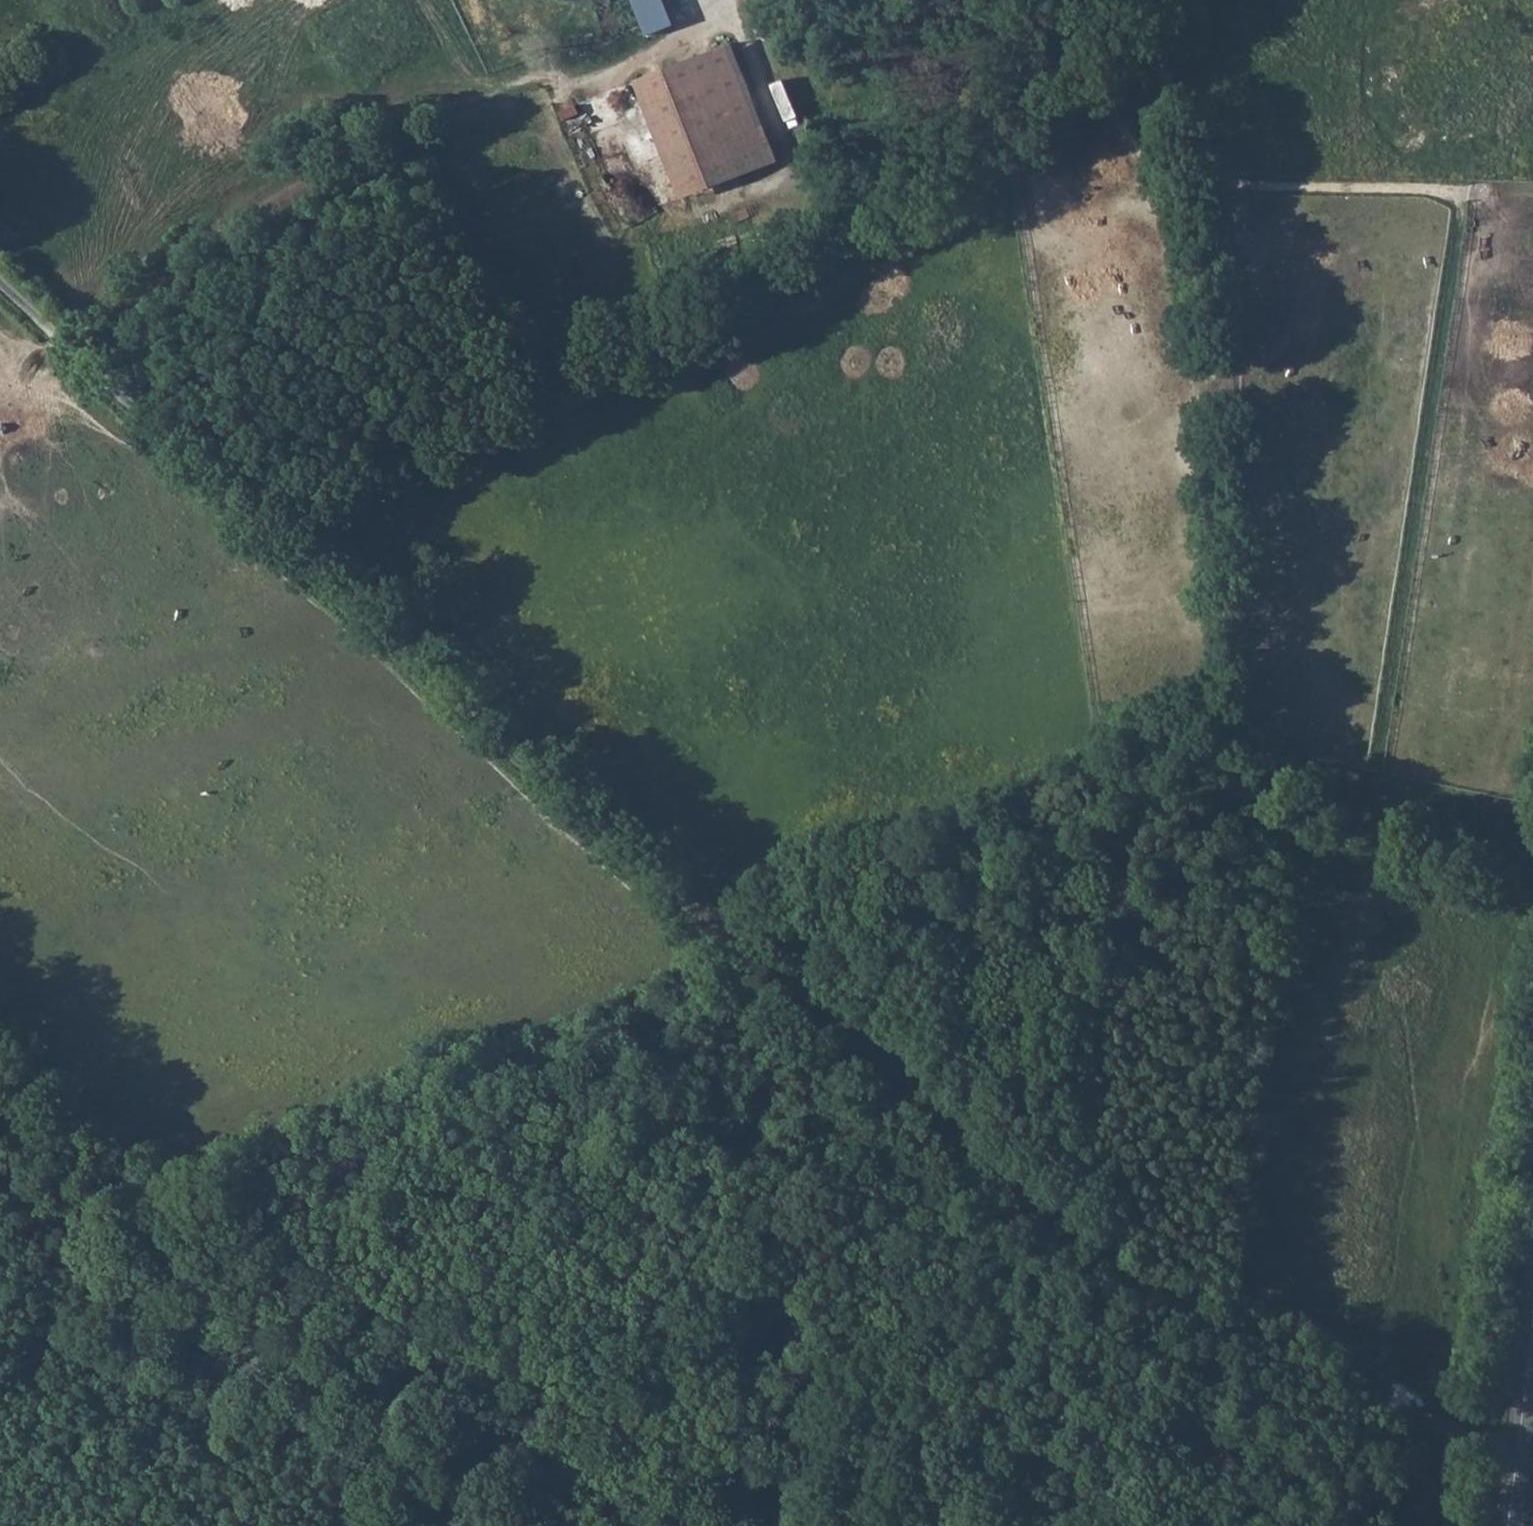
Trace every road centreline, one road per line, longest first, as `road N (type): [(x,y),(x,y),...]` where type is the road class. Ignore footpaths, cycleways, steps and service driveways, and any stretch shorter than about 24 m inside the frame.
road 1 (track): [(1519,1452),(1120,1272),(763,949),(657,891),(0,287)]
road 2 (tertiary): [(1532,1339),(1509,1525)]

